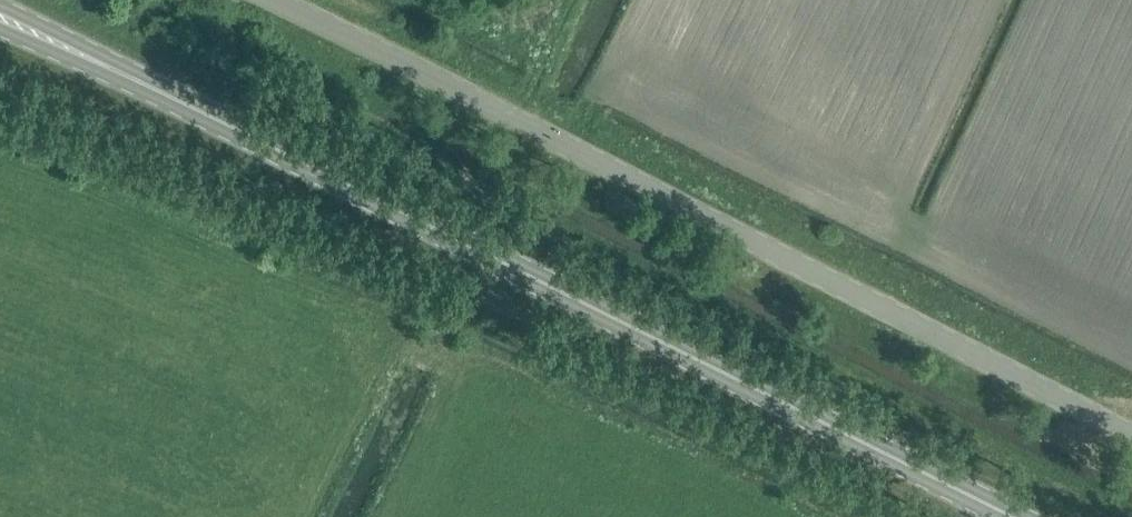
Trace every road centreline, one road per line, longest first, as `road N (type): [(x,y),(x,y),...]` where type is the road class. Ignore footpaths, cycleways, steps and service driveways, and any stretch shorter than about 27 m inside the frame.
road 1 (primary): [(1013,516),(76,51)]
road 2 (unclassified): [(1131,435),(272,0)]

